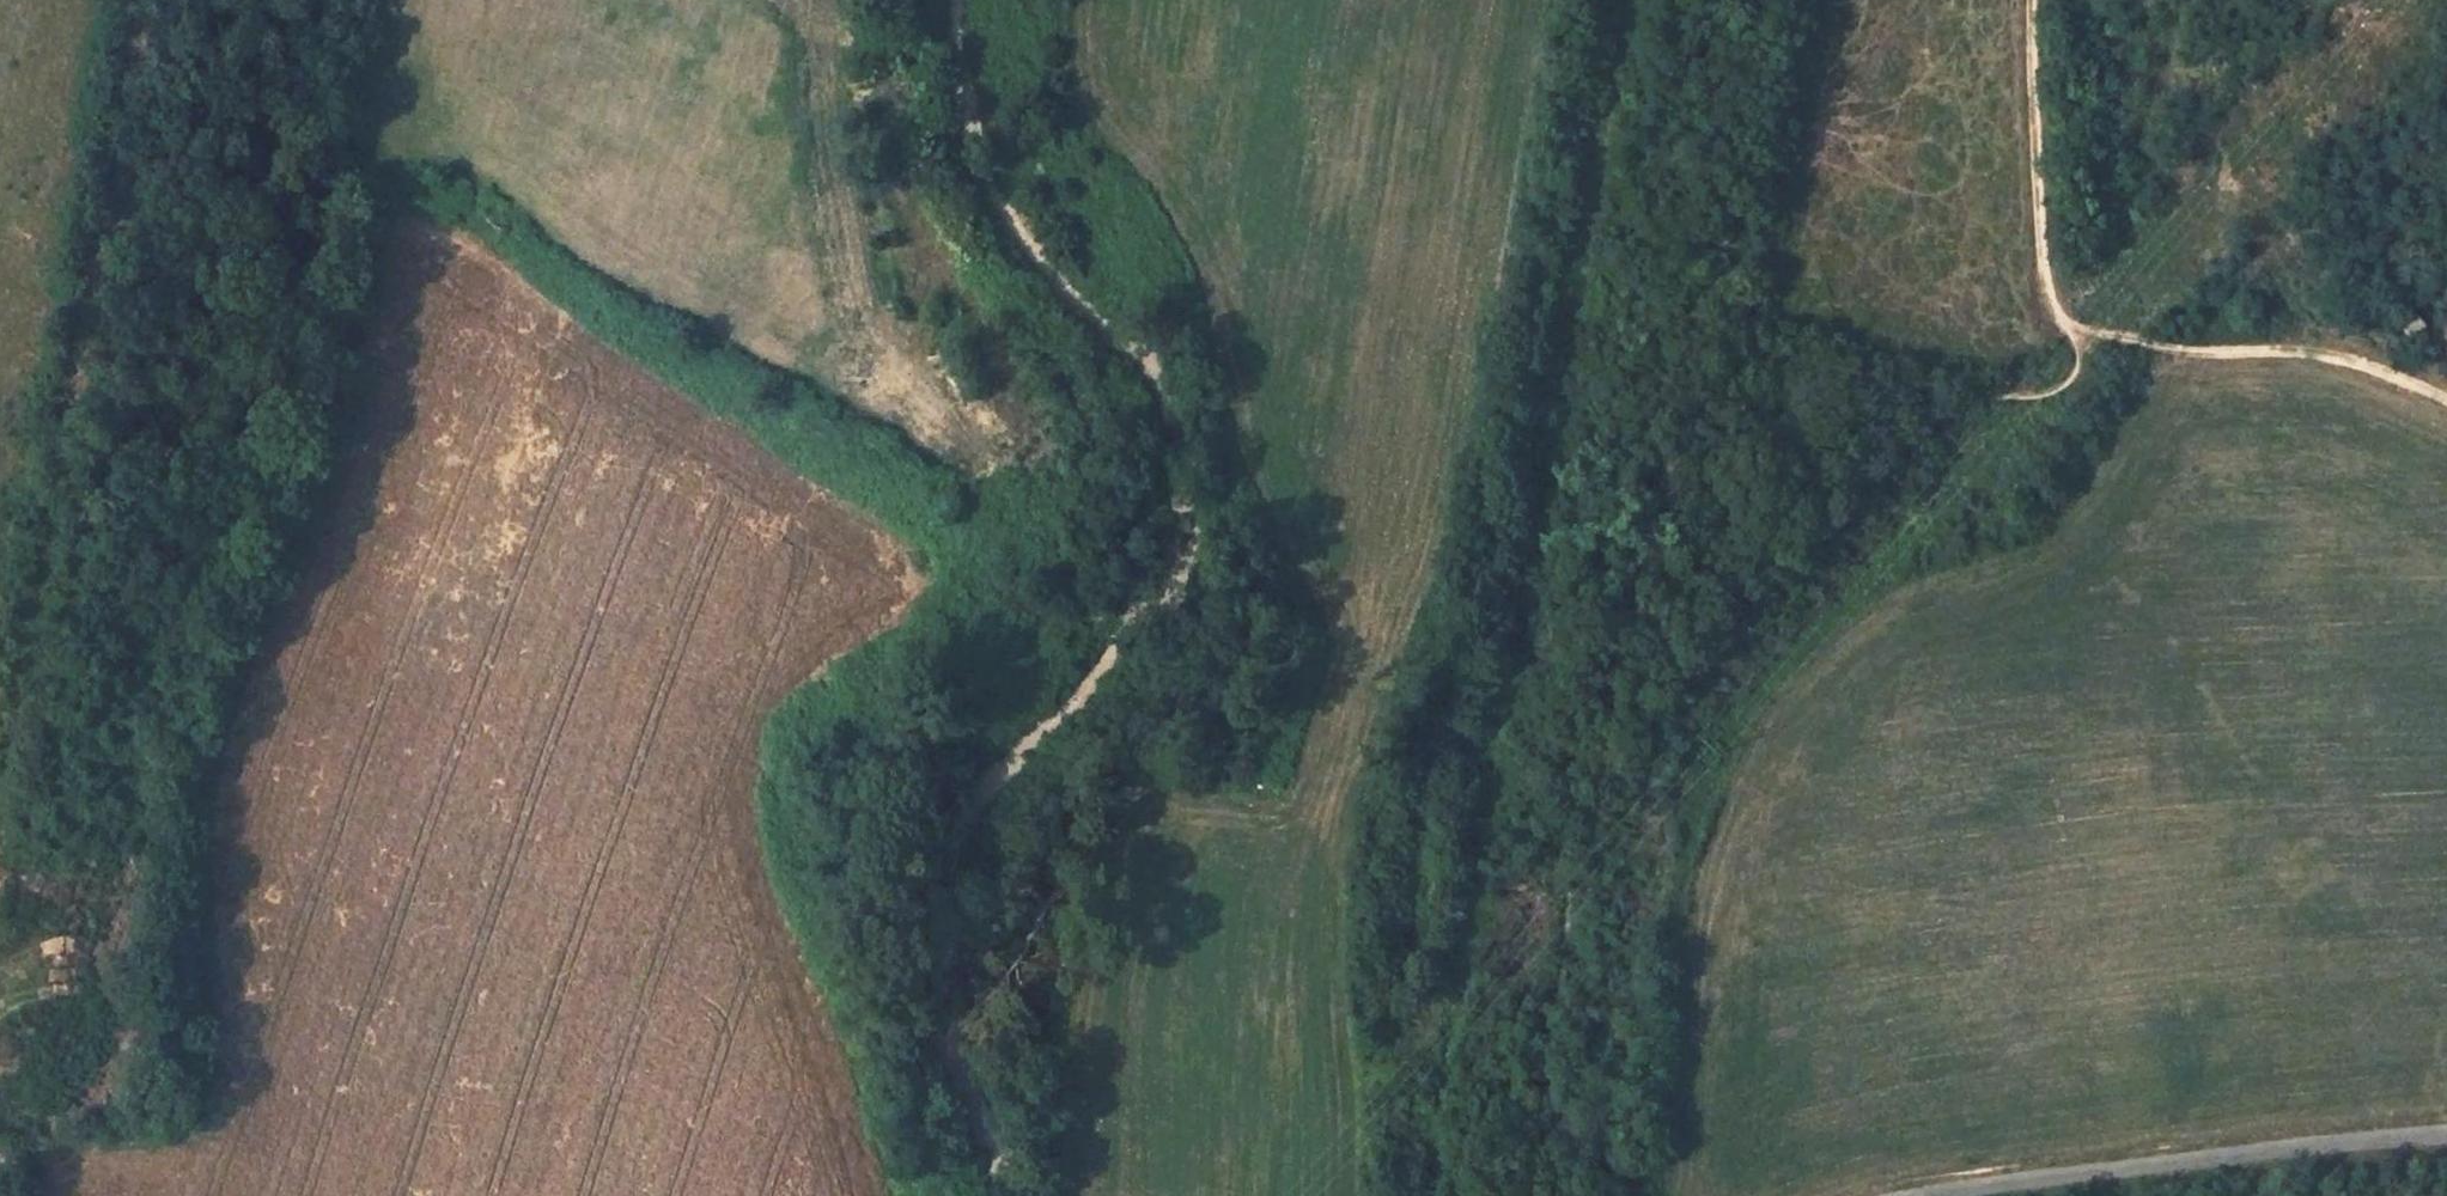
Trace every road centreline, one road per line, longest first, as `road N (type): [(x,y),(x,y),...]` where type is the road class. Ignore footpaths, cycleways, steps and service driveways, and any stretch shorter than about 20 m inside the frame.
road 1 (track): [(2040,0),(2049,331),(2037,361),(2004,387),(1966,395),(1821,395),(1775,404),(1731,429),(1704,456),(1664,536),(1584,838),(1554,1119),(1555,1195)]
road 2 (unclassified): [(2446,1133),(1939,1195)]
road 3 (track): [(2446,404),(2381,368),(2287,346),(2171,350),(2049,319)]

